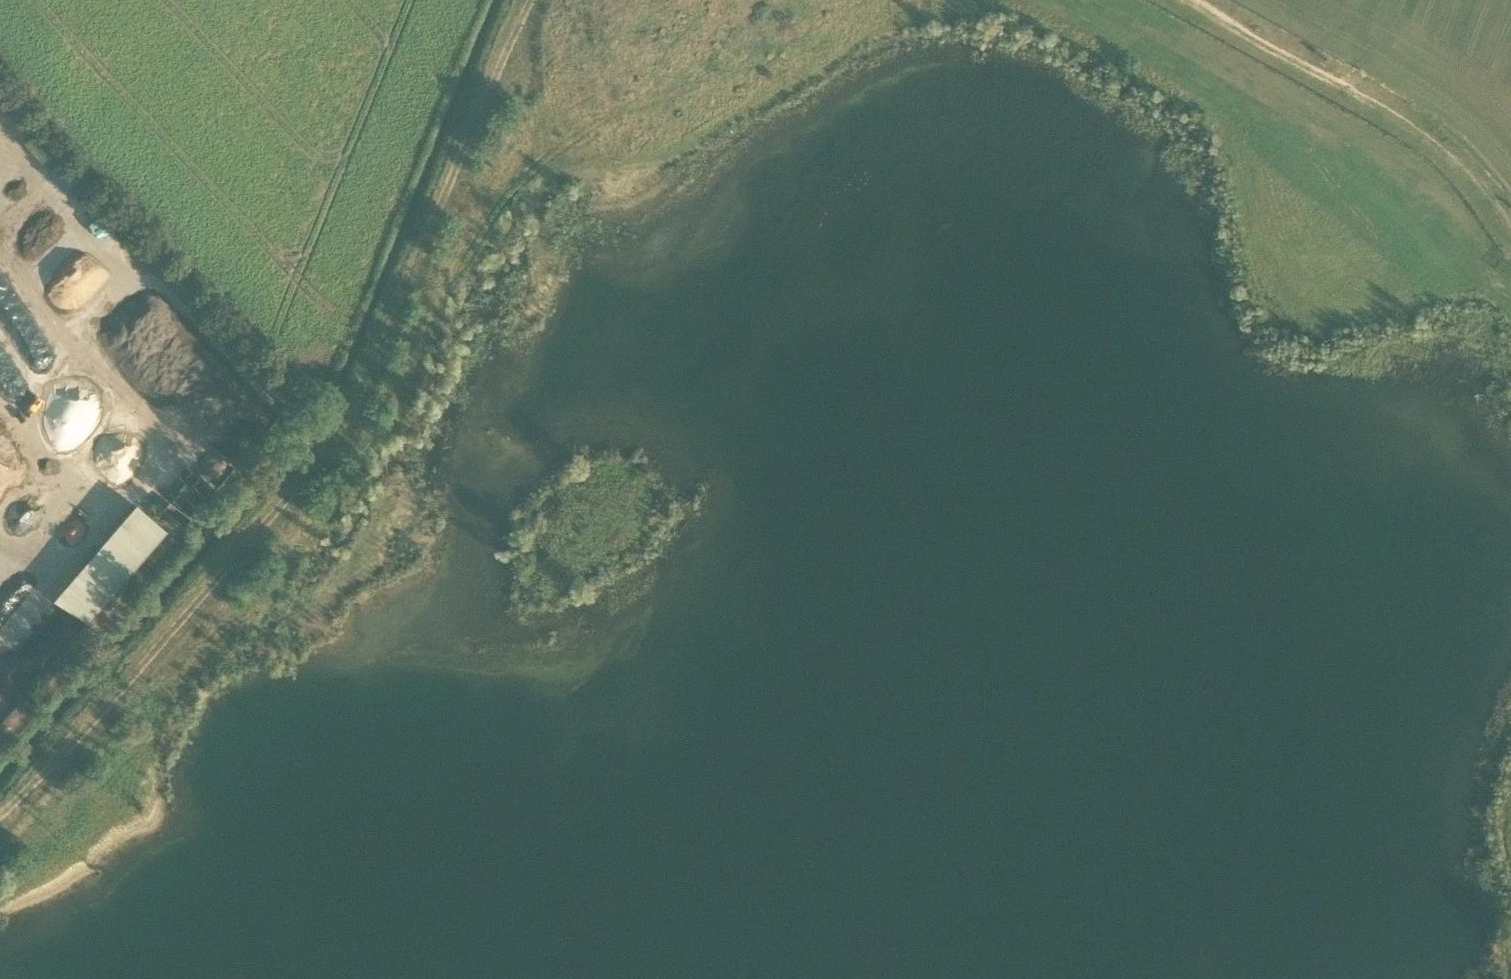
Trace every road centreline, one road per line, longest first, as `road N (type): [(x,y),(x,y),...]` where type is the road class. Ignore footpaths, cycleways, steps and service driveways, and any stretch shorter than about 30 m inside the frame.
road 1 (track): [(0,810),(92,719),(344,425),(523,0)]
road 2 (track): [(1183,0),(1453,155),(1479,178),(1510,231)]
road 3 (track): [(541,292),(521,3)]

